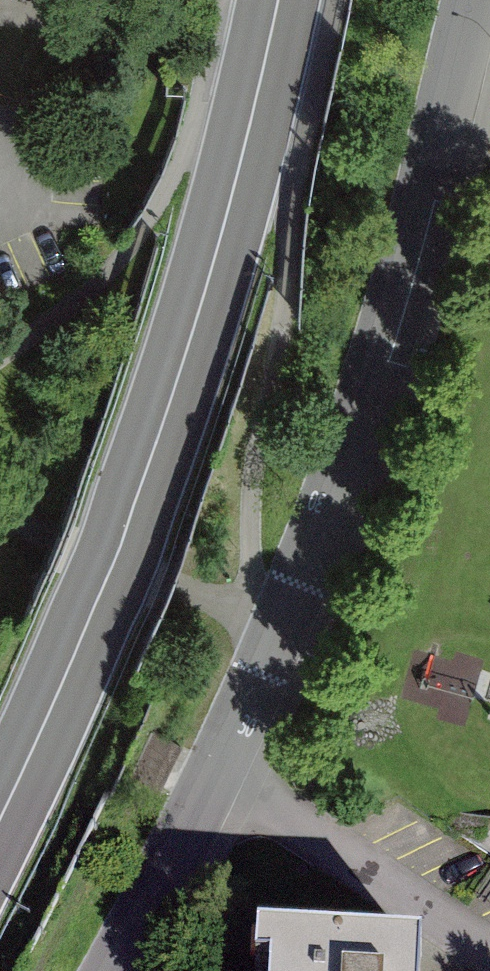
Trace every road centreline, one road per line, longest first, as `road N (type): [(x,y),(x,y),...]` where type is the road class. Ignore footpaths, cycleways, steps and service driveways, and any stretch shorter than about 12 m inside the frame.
road 1 (residential): [(467,0),(383,324),(279,630),(111,970)]
road 2 (trunk): [(246,144),(150,460),(0,820)]
road 3 (primary): [(278,0),(246,144)]

